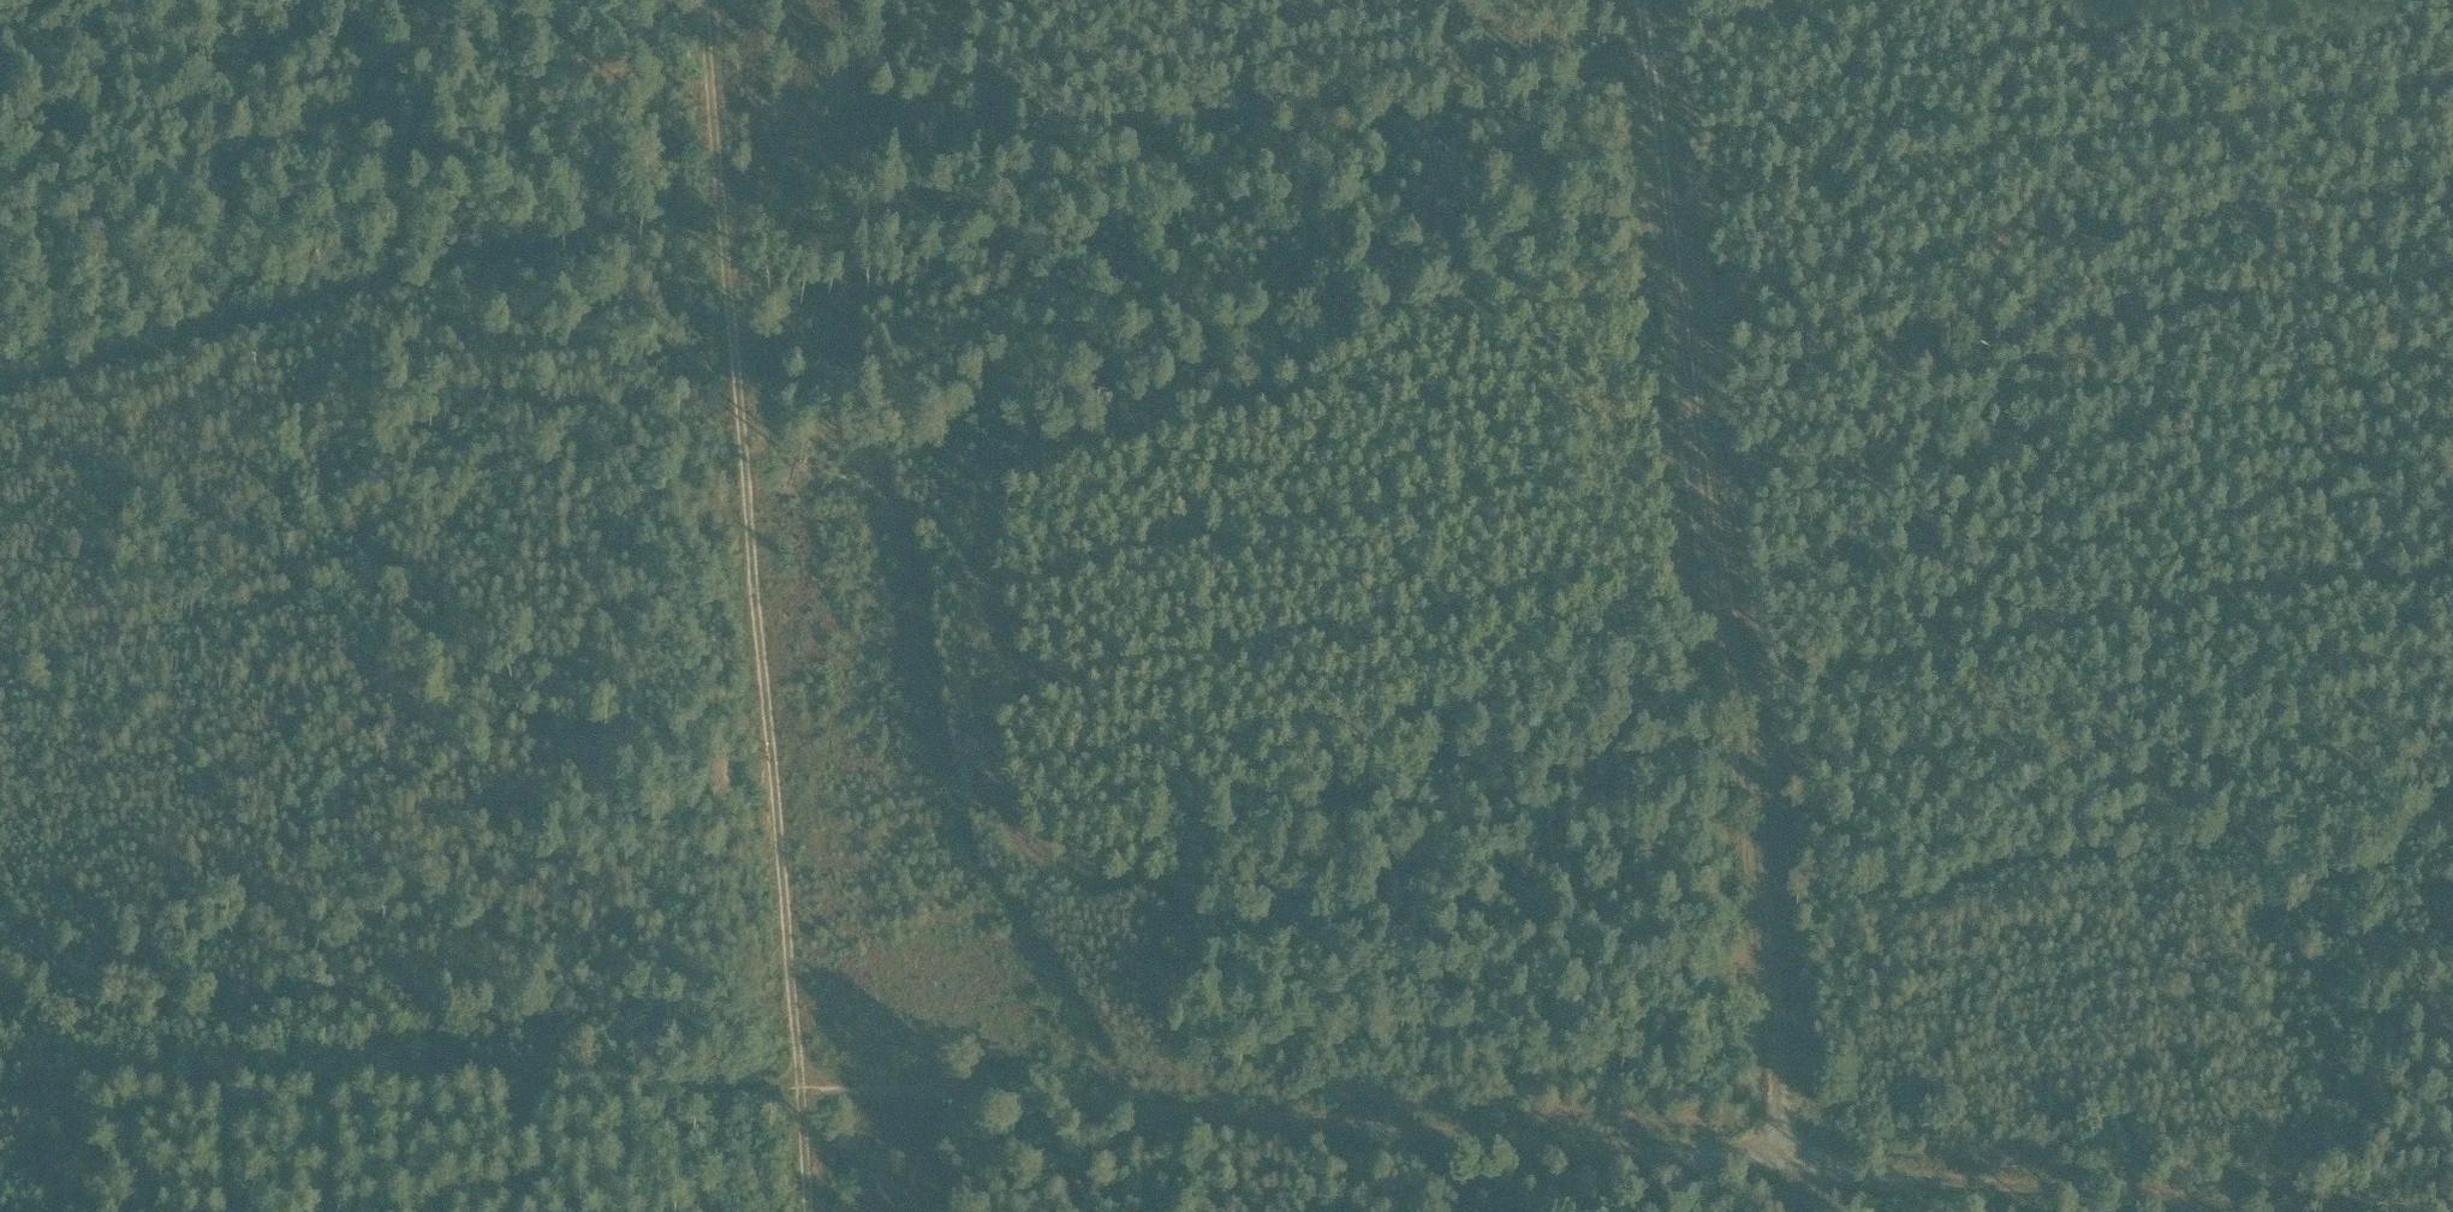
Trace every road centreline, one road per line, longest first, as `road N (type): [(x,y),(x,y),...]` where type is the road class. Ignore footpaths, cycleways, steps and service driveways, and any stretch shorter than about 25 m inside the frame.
road 1 (track): [(1643,51),(1791,1158)]
road 2 (track): [(1791,1158),(861,1084)]
road 3 (track): [(721,191),(1643,51)]
road 4 (track): [(800,1086),(721,191)]
road 5 (track): [(0,1096),(800,1086)]
road 6 (track): [(2391,1211),(1791,1158)]
road 7 (track): [(1643,51),(1962,0)]
road 8 (track): [(721,191),(705,0)]
road 9 (track): [(811,1211),(800,1086)]

